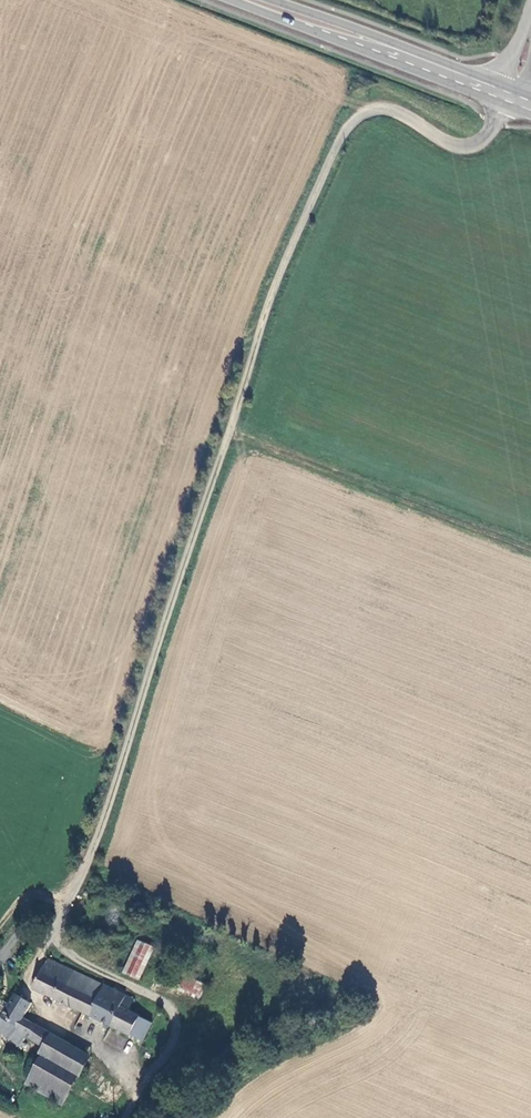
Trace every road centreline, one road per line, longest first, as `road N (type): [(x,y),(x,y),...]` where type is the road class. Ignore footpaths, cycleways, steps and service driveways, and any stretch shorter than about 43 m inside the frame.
road 1 (unclassified): [(105,827),(277,269),(334,144),(348,121),(372,107),(465,147),(480,141),(508,95)]
road 2 (track): [(128,1117),(181,1031),(166,1002),(51,940),(105,827)]
road 3 (track): [(530,545),(225,433)]
road 4 (primary): [(249,0),(508,95)]

